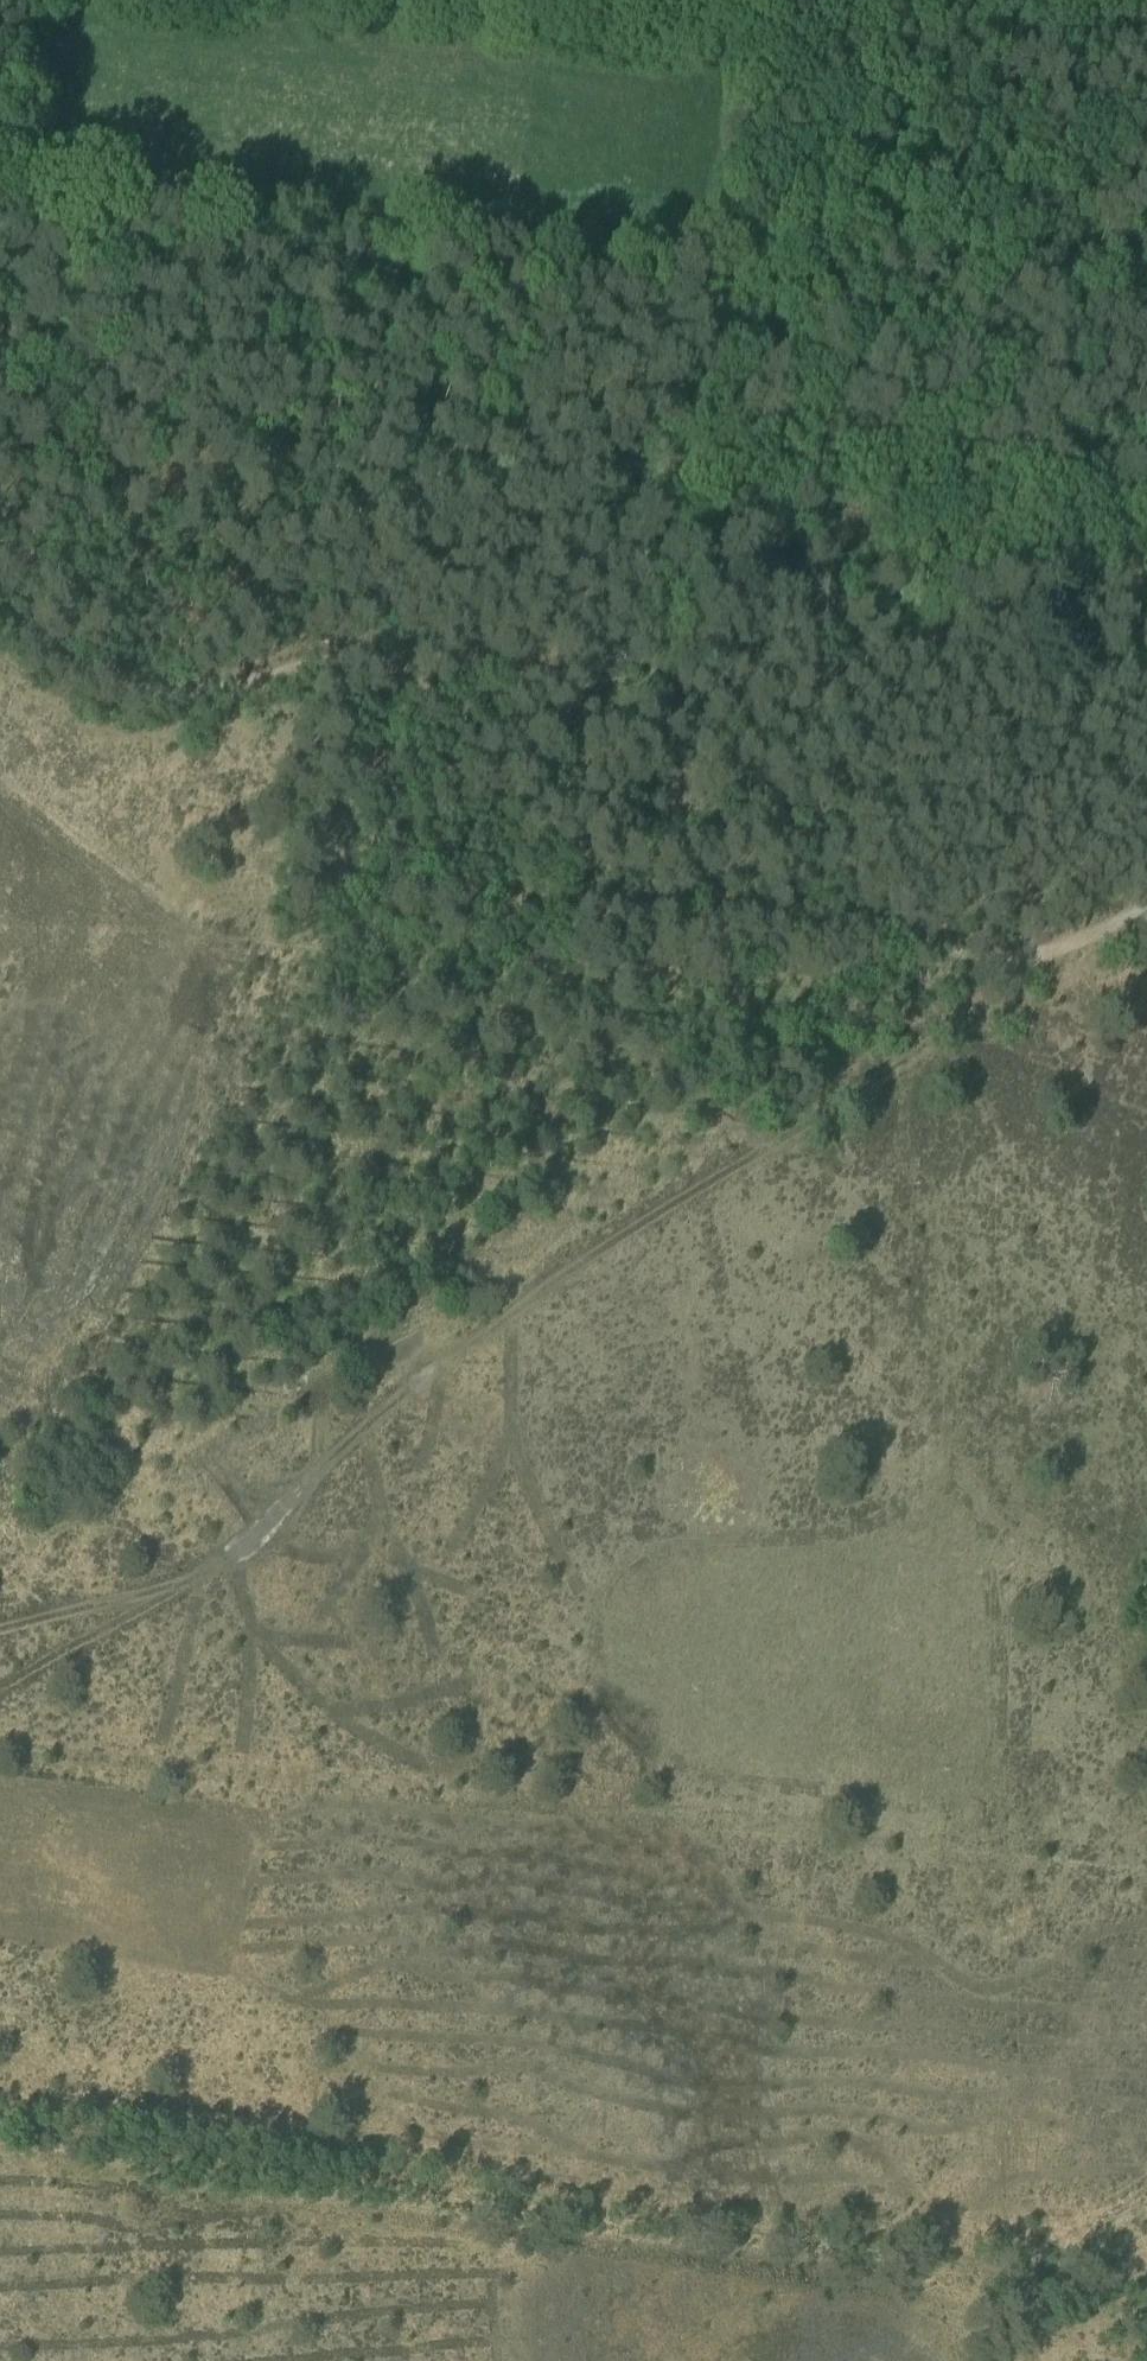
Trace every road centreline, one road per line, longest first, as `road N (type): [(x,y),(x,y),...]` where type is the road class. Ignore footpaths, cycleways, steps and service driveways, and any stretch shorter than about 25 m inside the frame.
road 1 (track): [(0,610),(114,686),(148,694),(232,686),(354,654),(423,667),(340,839),(340,874),(508,914),(974,960),(1067,952),(1146,903)]

